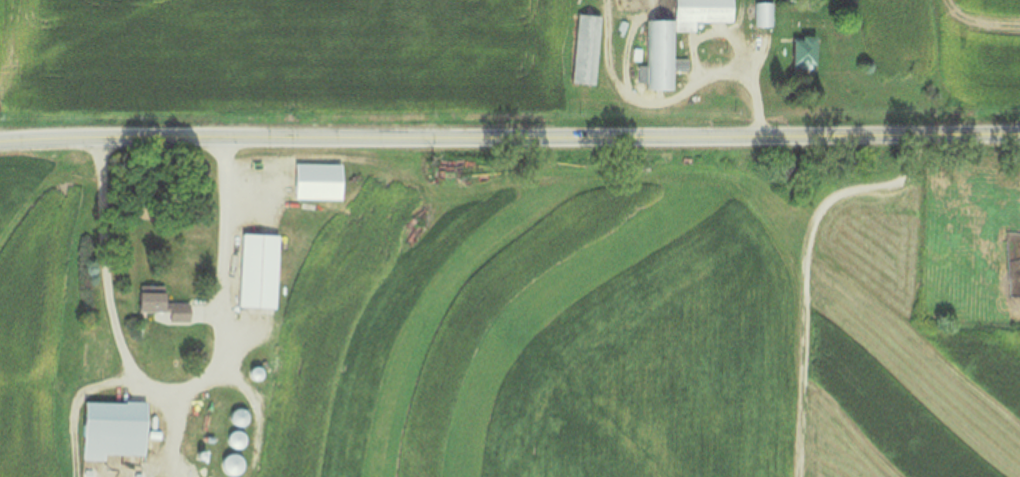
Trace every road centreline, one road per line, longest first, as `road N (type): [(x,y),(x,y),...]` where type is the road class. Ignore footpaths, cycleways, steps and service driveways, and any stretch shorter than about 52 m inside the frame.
road 1 (primary): [(0,140),(1019,134)]

